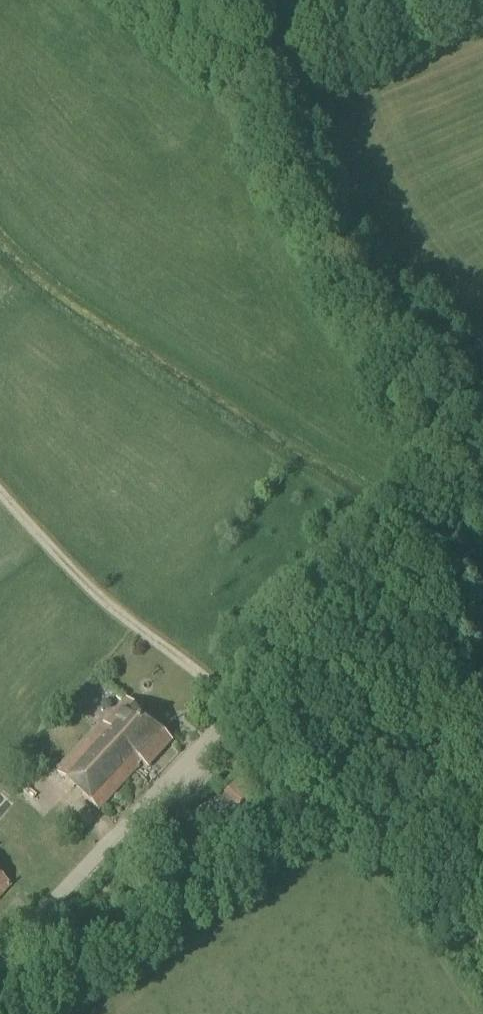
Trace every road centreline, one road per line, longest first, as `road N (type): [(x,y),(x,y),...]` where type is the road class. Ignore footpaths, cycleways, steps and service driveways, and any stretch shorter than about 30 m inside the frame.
road 1 (unclassified): [(0,956),(476,457),(470,402),(348,274),(310,206),(289,140),(294,102),(328,57),(452,0)]
road 2 (track): [(234,709),(271,726),(335,729),(438,757),(457,792),(482,915)]
road 3 (track): [(142,0),(239,76),(294,102)]

